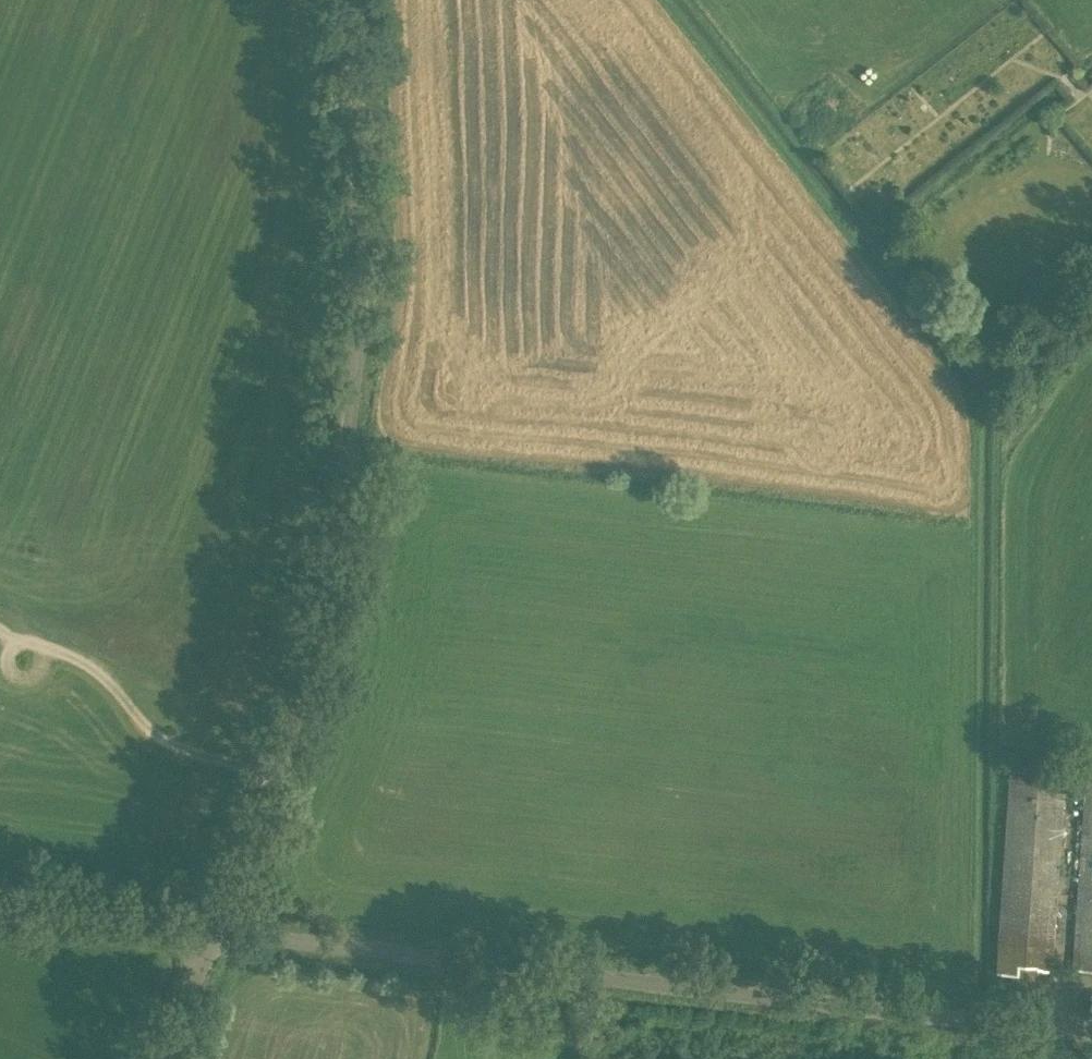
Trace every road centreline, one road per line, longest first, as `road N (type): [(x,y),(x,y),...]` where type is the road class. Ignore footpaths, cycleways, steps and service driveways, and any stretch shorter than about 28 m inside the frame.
road 1 (unclassified): [(211,934),(334,622),(360,525),(368,447),(359,0)]
road 2 (unclassified): [(1091,1034),(211,934)]
road 3 (unclassified): [(211,934),(0,903)]
road 4 (unclassified): [(162,1058),(211,934)]

